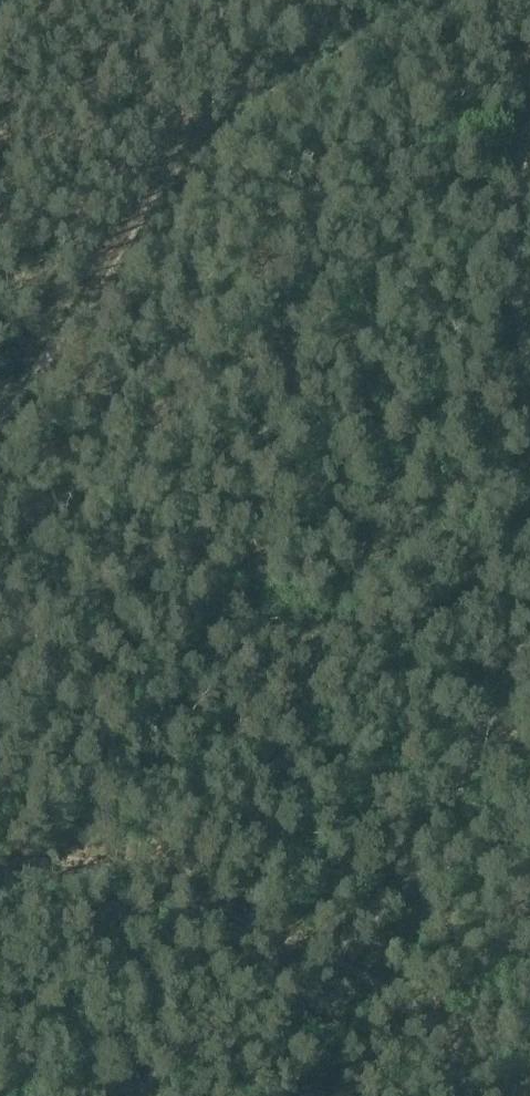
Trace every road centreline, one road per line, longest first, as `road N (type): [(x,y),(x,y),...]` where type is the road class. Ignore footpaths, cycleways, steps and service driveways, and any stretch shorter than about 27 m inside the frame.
road 1 (track): [(401,0),(309,62),(156,196),(0,424)]

